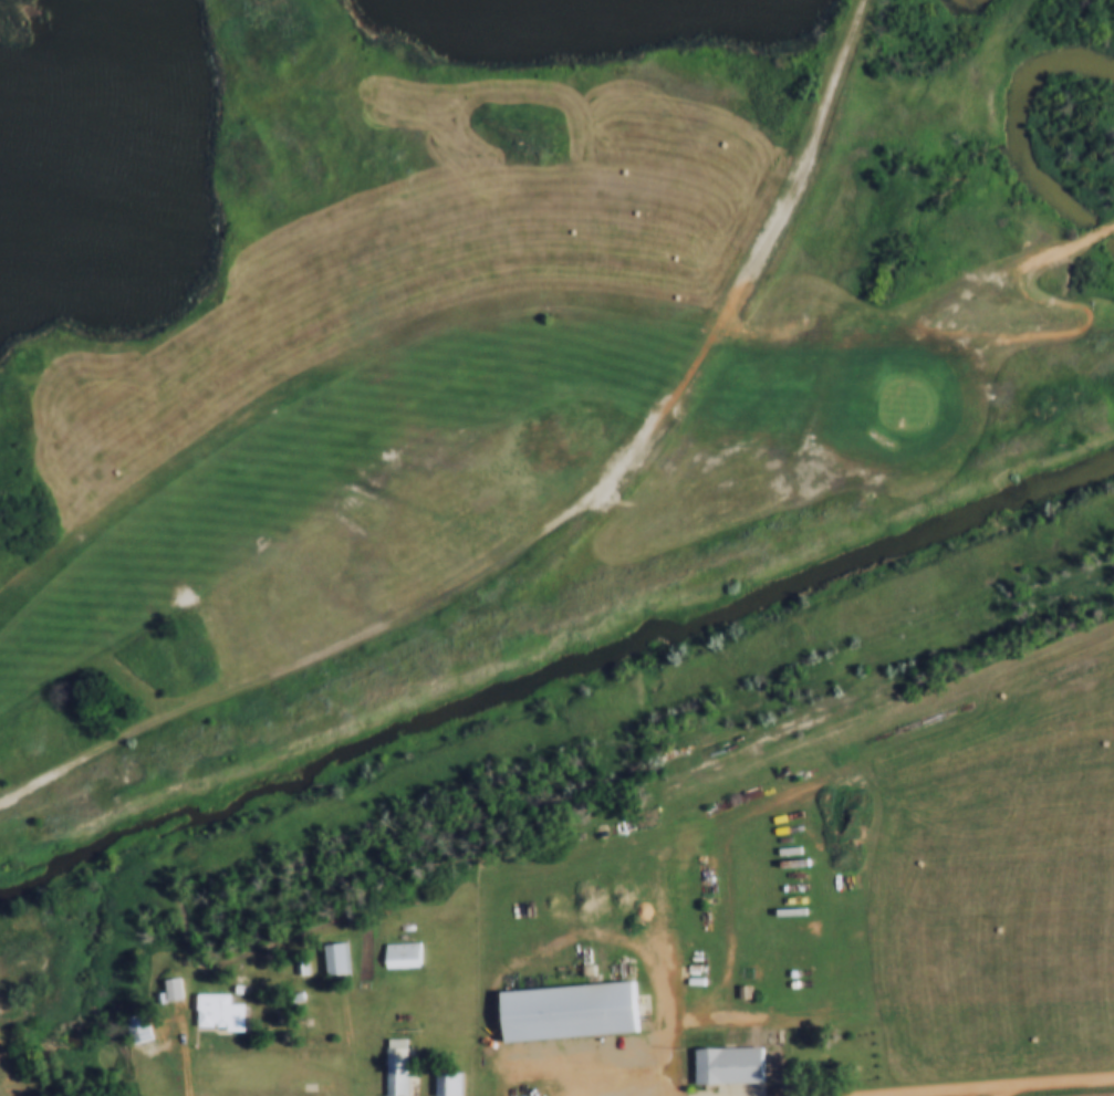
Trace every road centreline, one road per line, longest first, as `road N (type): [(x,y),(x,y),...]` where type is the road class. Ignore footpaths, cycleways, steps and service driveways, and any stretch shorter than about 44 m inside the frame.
road 1 (residential): [(838,1095),(1113,1074)]

